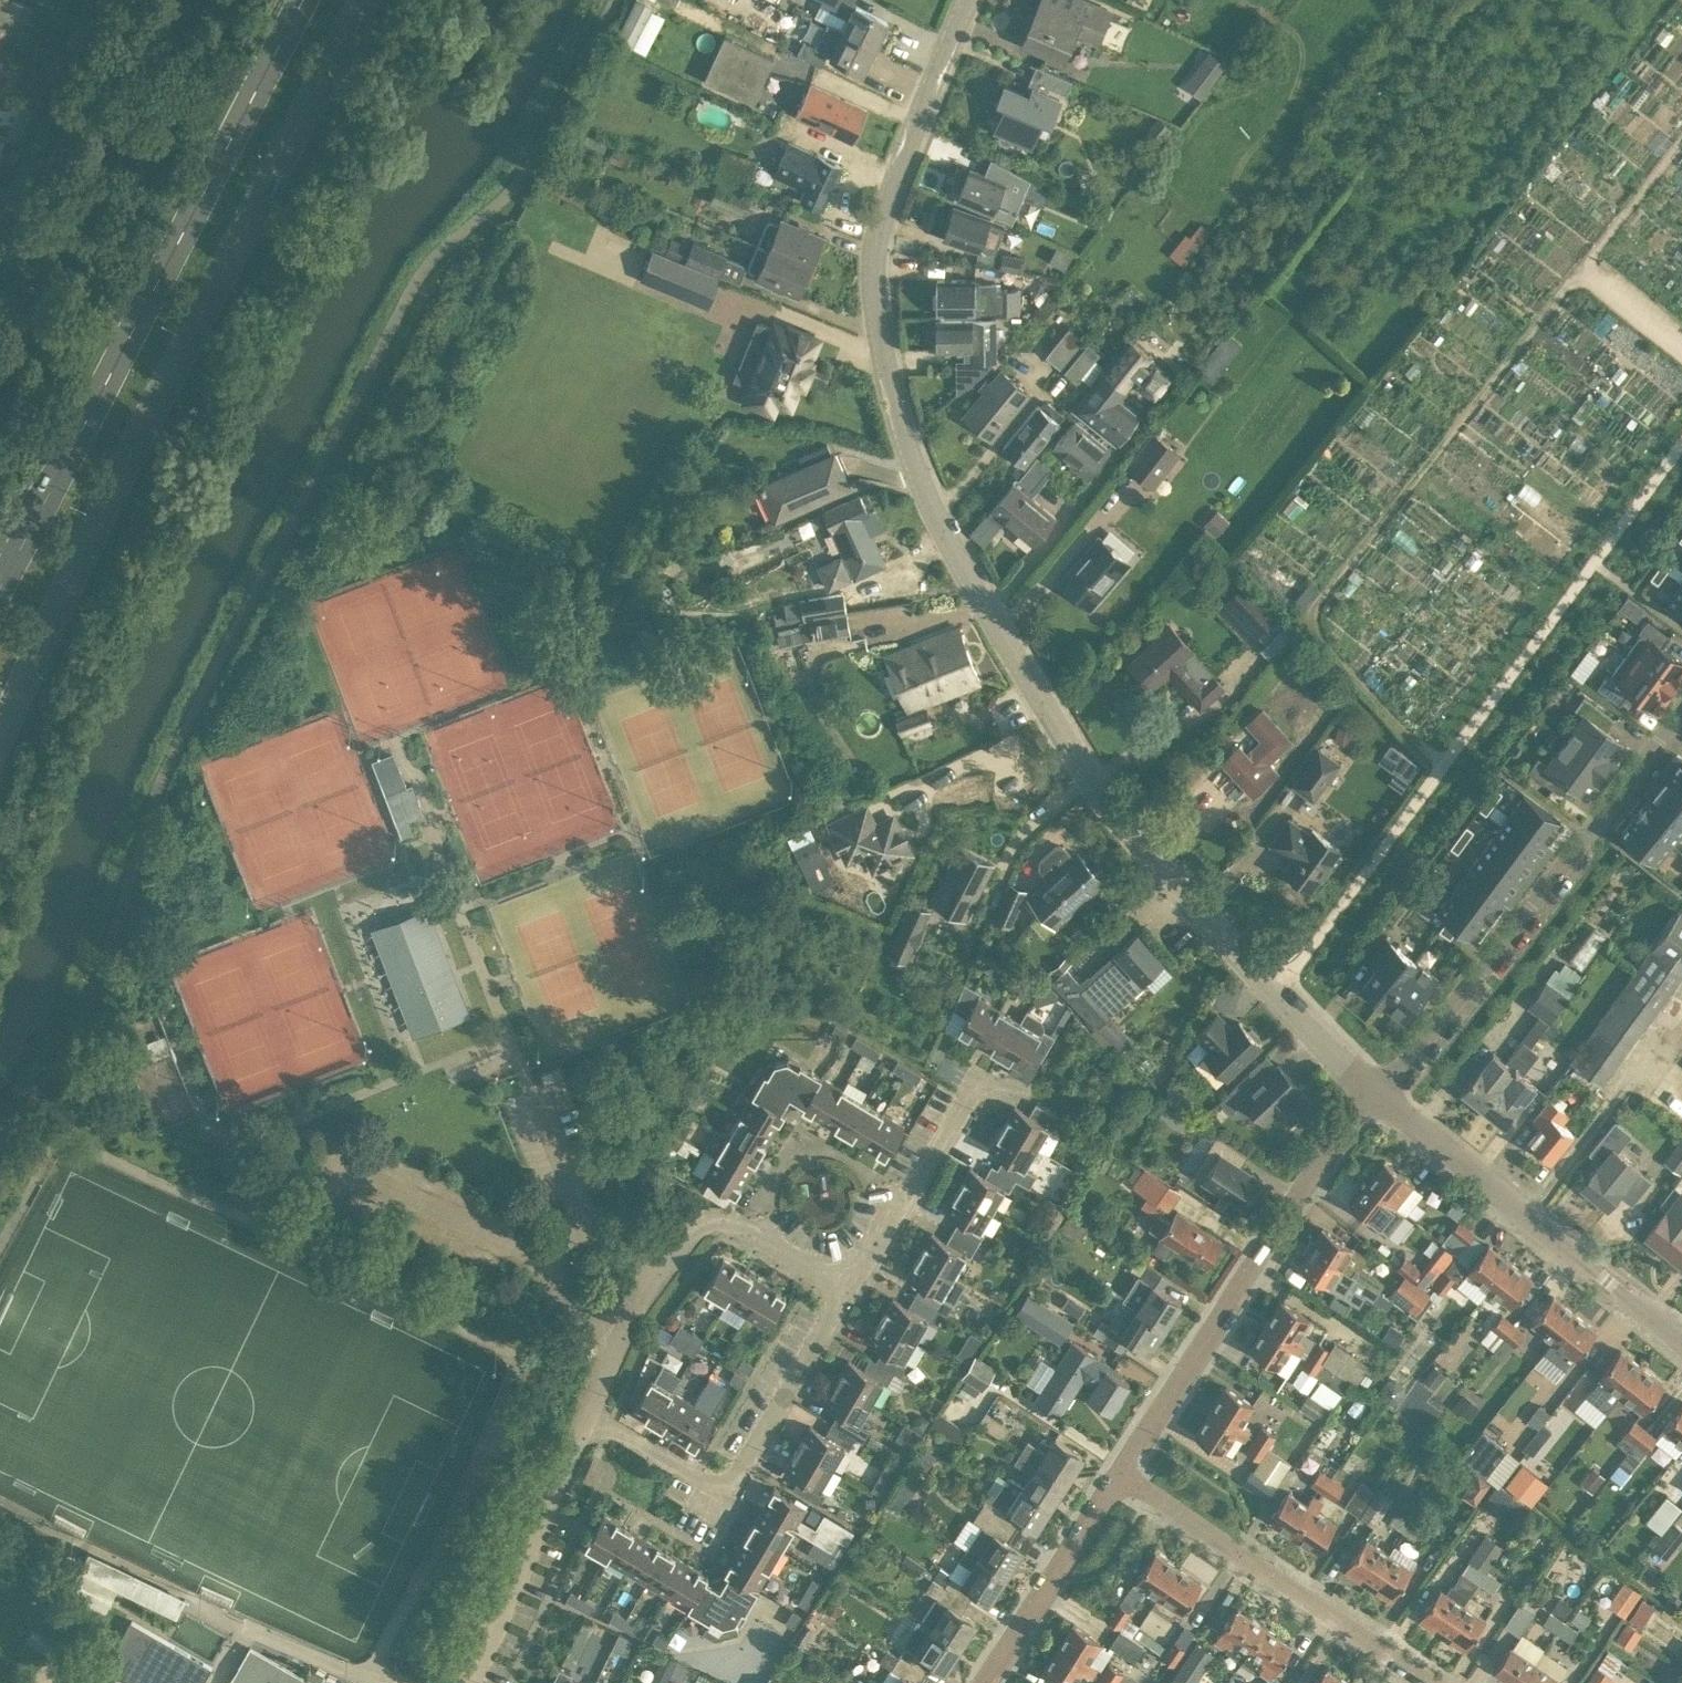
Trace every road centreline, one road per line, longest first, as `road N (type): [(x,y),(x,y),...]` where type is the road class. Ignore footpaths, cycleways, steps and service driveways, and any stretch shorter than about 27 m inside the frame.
road 1 (residential): [(1371,1085),(1271,990),(1131,832),(977,593),(914,459),(876,309),(877,237),(967,0)]
road 2 (secondary): [(0,736),(175,362),(365,0)]
road 3 (secondary): [(297,0),(0,576)]
road 4 (residential): [(1681,705),(1408,1059),(1371,1085)]
road 5 (residential): [(1371,1085),(1116,1471)]
road 6 (residential): [(1681,1342),(1371,1085)]
road 7 (residential): [(591,1413),(692,1471),(722,1478),(741,1469),(848,1288)]
road 8 (residential): [(1426,1682),(1116,1471)]
road 9 (residential): [(466,1682),(591,1413)]
road 10 (residential): [(621,1337),(572,1313),(551,1282),(553,1238),(577,1220),(620,1228),(663,1253)]
road 11 (residential): [(848,1288),(979,1075)]
road 12 (residential): [(1116,1471),(982,1682)]
road 13 (residential): [(678,1238),(710,1227),(744,1233),(848,1288)]

